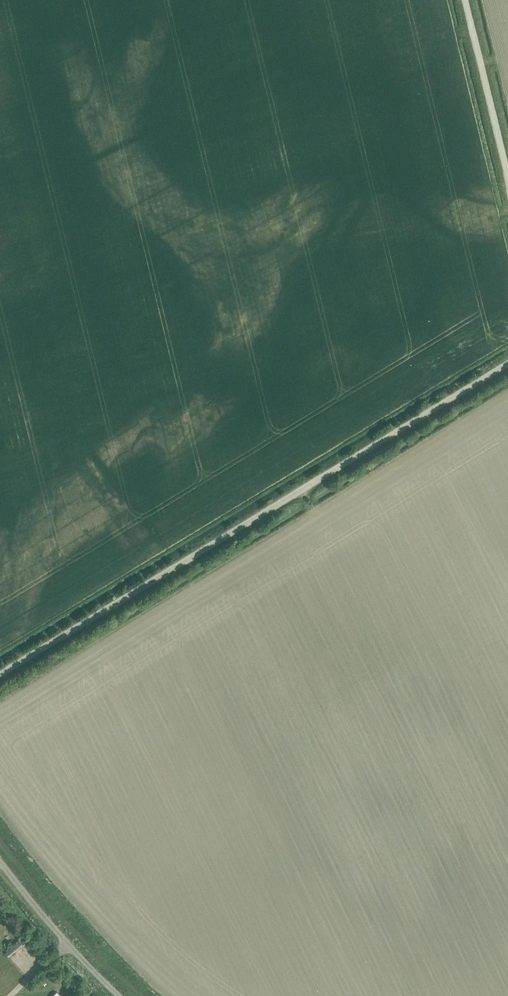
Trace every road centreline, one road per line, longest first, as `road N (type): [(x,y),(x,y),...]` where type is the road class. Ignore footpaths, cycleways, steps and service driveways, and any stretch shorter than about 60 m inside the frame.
road 1 (unclassified): [(0,674),(507,363)]
road 2 (unclassified): [(507,176),(465,0)]
road 3 (unclassified): [(121,995),(0,861)]

